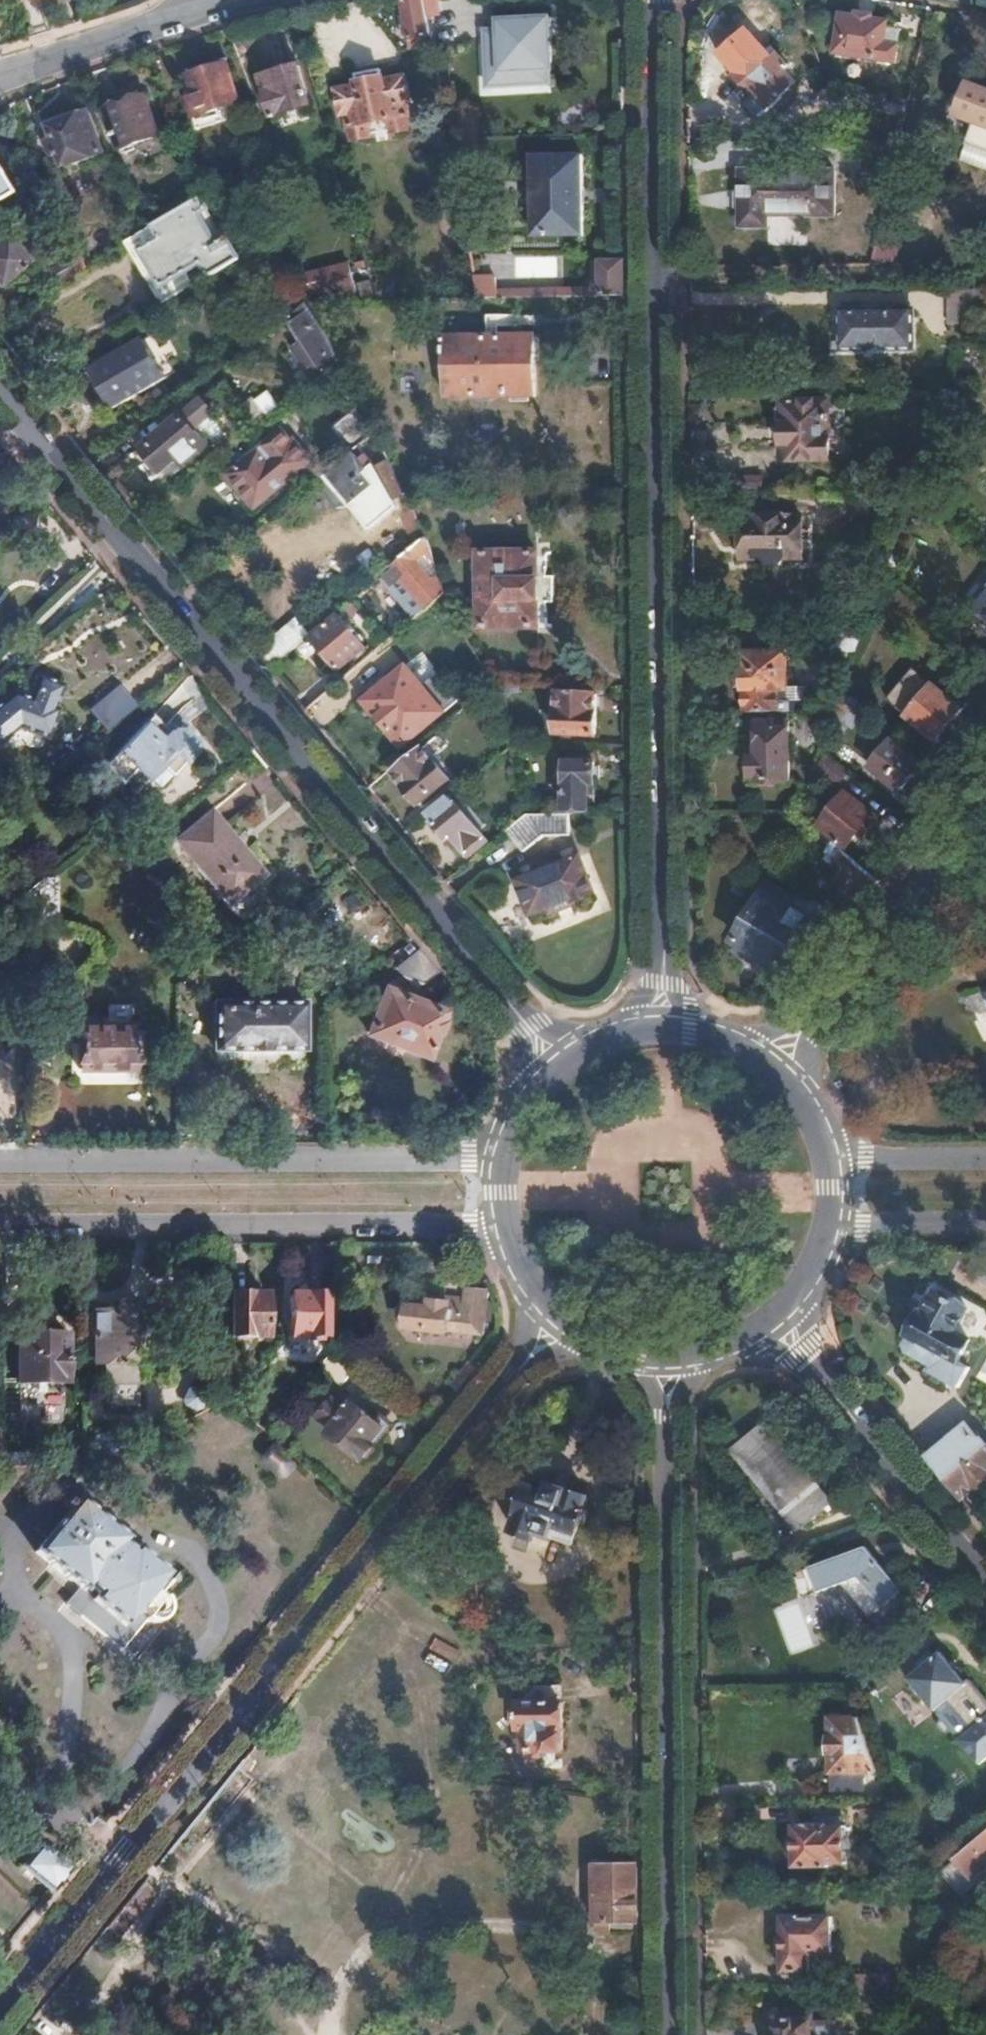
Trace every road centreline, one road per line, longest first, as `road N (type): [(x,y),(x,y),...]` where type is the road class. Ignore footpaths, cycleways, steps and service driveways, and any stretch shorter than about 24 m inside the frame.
road 1 (residential): [(664,960),(651,0)]
road 2 (residential): [(526,1362),(0,2010)]
road 3 (residential): [(0,394),(526,1029)]
road 4 (residential): [(674,2034),(670,1421)]
road 5 (residential): [(509,1138),(469,1158),(0,1160)]
road 6 (residential): [(0,1226),(470,1225),(506,1238)]
road 7 (residential): [(809,1023),(985,800)]
road 8 (residential): [(985,1578),(809,1365)]
road 9 (residential): [(215,2),(0,74)]
road 10 (residential): [(985,1158),(857,1158),(825,1136)]
road 11 (residential): [(826,1243),(863,1222),(985,1222)]

